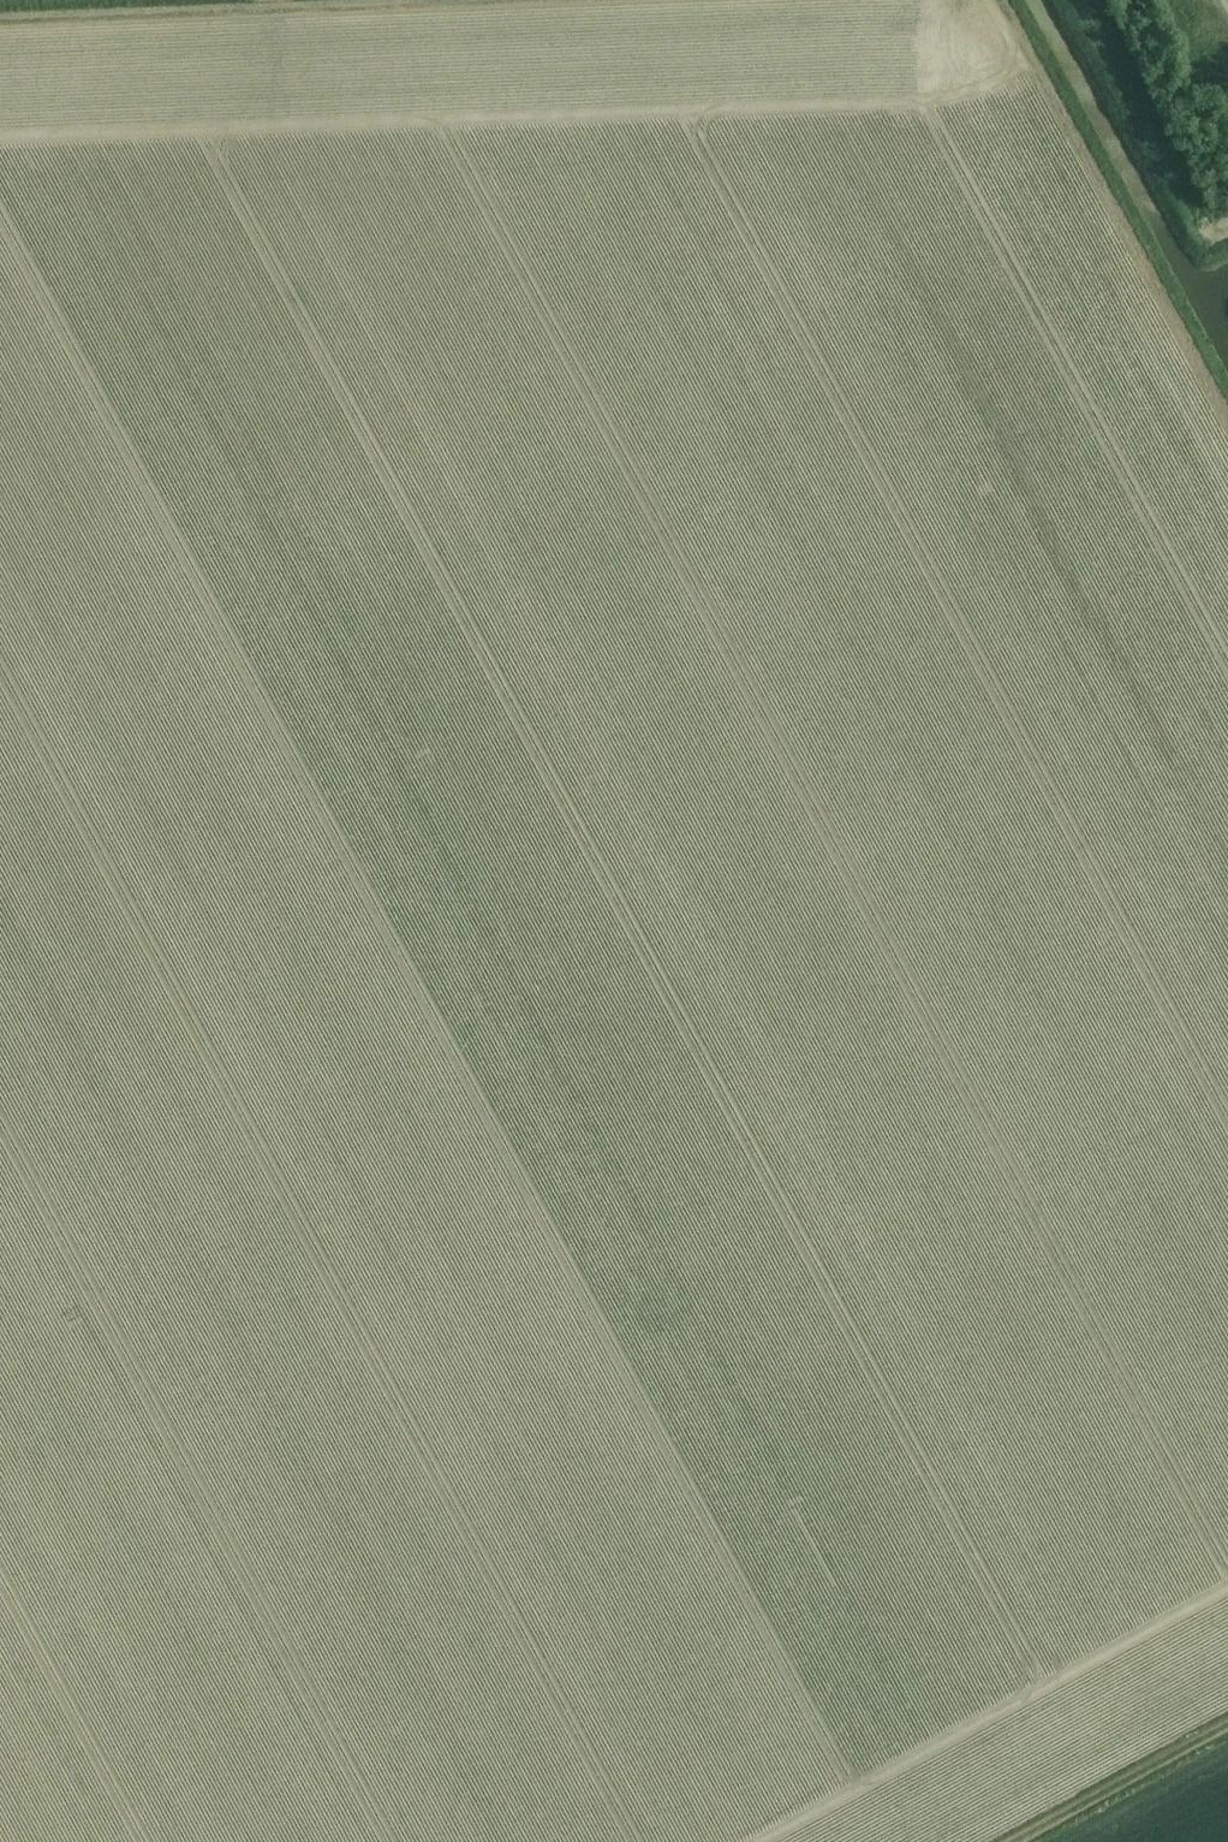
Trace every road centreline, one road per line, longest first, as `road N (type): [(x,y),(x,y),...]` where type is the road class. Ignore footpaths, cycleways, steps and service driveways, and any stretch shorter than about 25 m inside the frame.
road 1 (track): [(1227,1728),(1019,1841)]

